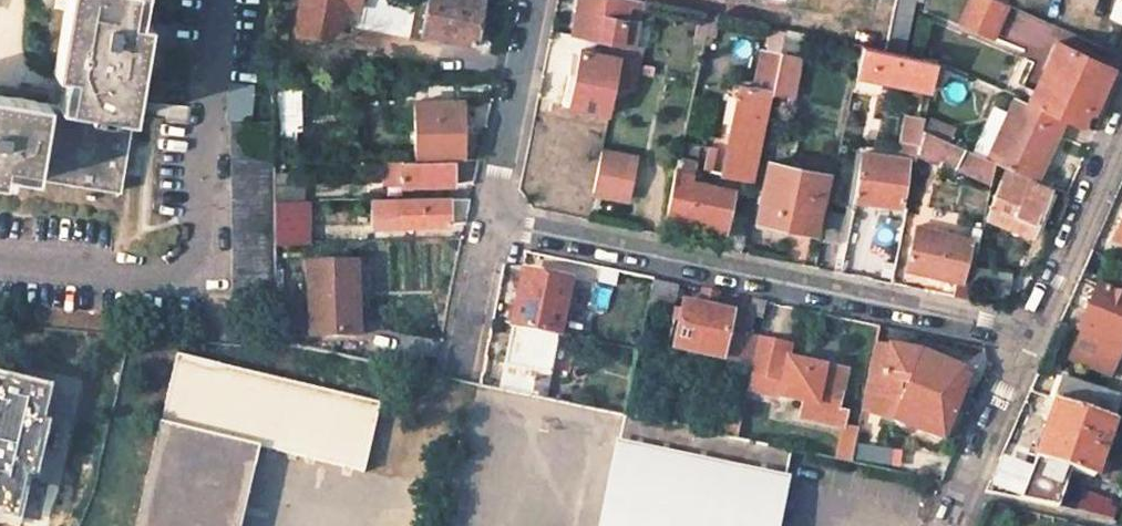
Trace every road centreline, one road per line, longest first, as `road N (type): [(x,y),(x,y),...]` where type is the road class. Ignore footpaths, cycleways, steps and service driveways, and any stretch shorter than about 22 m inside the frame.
road 1 (unclassified): [(496,225),(1034,335)]
road 2 (unclassified): [(540,0),(496,225)]
road 3 (unclassified): [(1121,126),(1034,335)]
road 4 (unclassified): [(1034,335),(965,495)]
road 5 (unclassified): [(496,225),(463,368)]

